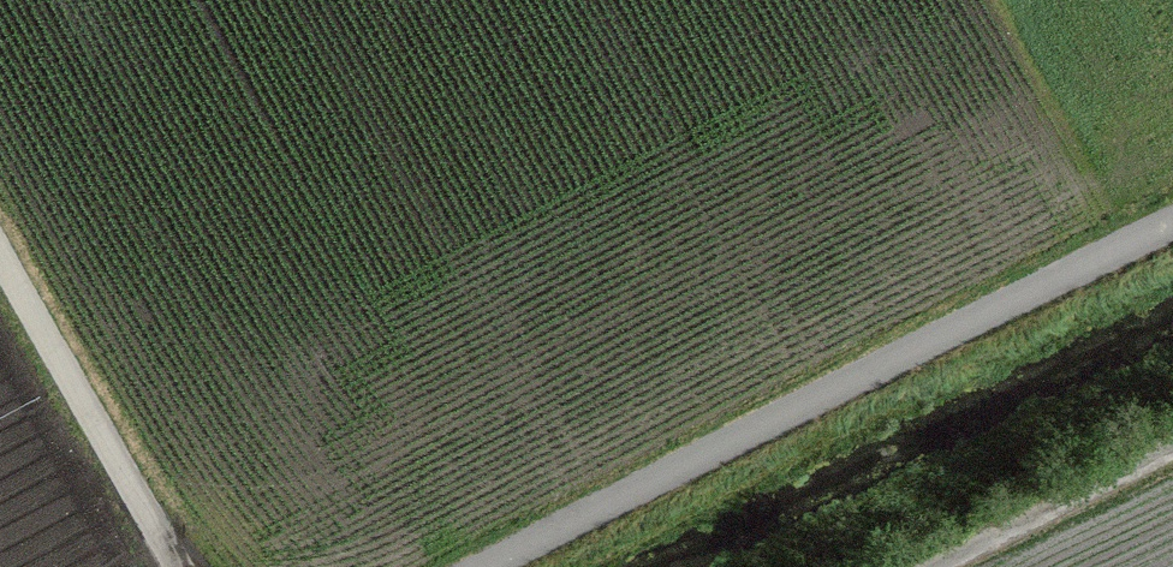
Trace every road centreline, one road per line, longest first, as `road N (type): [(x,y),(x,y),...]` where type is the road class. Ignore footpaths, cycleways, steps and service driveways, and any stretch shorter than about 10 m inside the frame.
road 1 (track): [(484,566),(1172,228)]
road 2 (track): [(0,262),(174,566)]
road 3 (track): [(1172,449),(931,566)]

